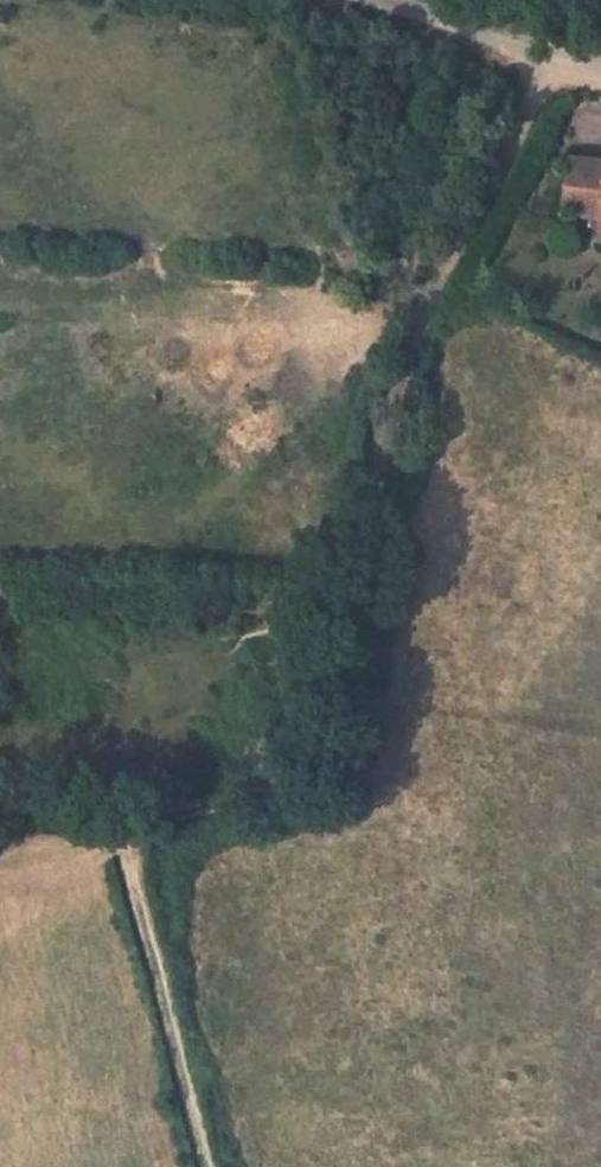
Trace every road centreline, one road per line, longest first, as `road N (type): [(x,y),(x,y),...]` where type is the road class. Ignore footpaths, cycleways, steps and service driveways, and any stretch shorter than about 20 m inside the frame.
road 1 (residential): [(372,0),(600,68)]

